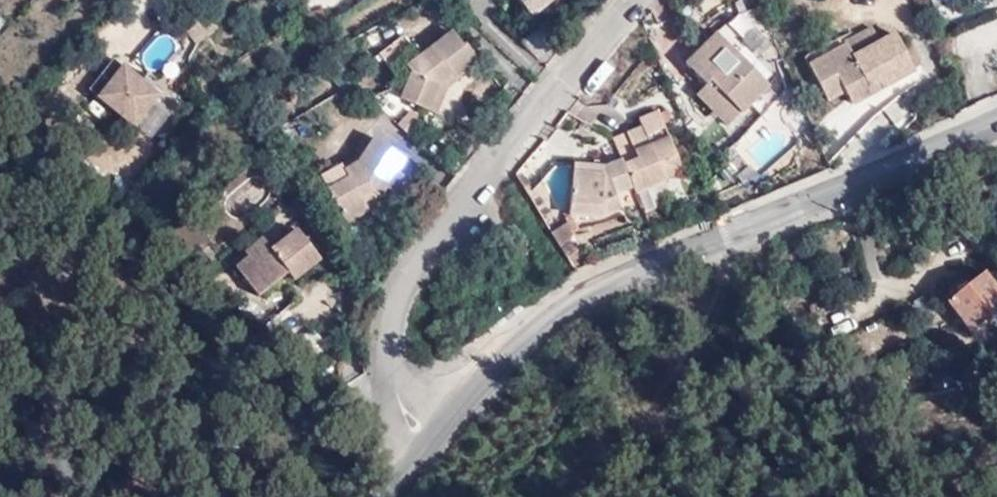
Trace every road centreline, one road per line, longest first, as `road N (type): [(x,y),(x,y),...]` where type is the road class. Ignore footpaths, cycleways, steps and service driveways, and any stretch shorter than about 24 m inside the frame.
road 1 (tertiary): [(430,446),(513,347),(567,310),(996,119)]
road 2 (residential): [(629,0),(458,210),(400,296),(395,371),(430,446)]

